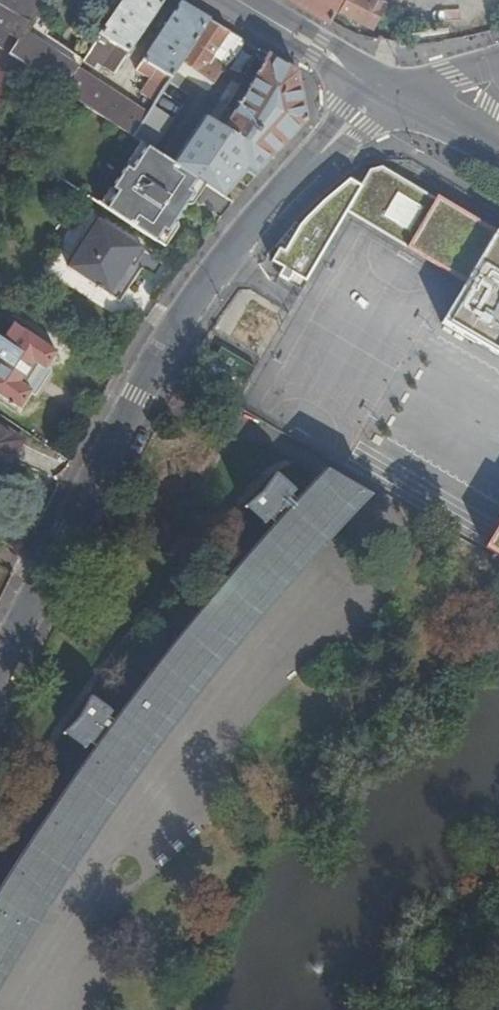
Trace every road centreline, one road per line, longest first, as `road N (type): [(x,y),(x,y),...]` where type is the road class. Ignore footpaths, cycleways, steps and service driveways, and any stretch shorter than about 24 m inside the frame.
road 1 (tertiary): [(384,87),(195,296),(134,395),(0,658)]
road 2 (secondary): [(384,87),(236,0)]

